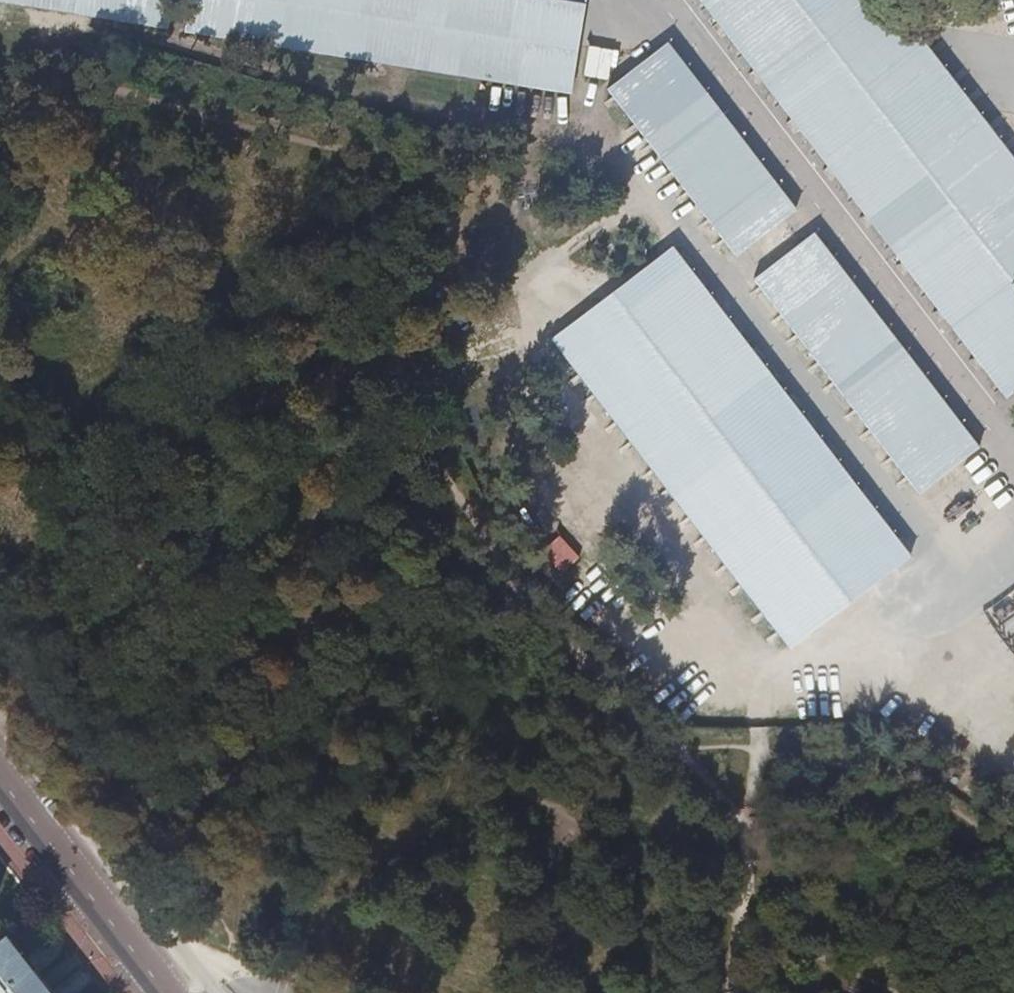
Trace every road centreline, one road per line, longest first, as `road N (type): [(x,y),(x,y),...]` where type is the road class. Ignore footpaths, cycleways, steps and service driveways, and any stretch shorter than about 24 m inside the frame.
road 1 (tertiary): [(168,992),(0,776)]
road 2 (track): [(745,874),(756,749)]

